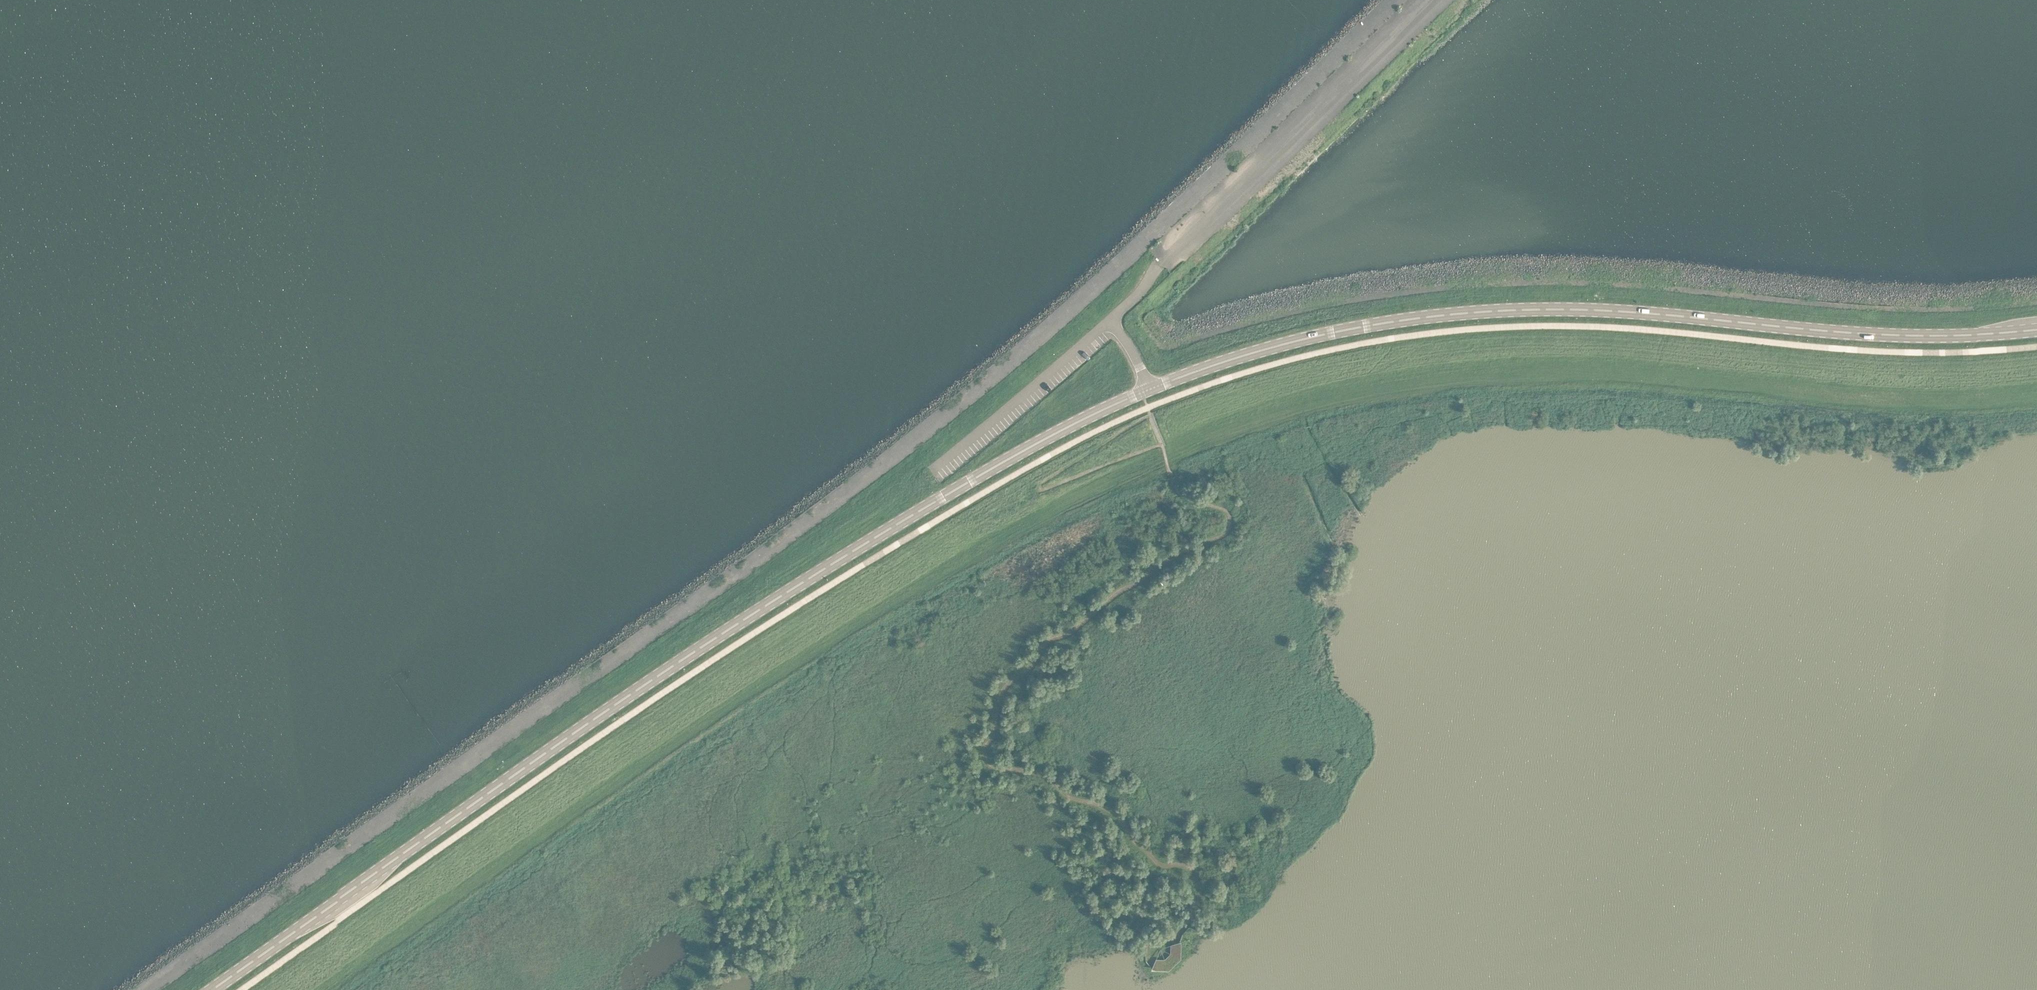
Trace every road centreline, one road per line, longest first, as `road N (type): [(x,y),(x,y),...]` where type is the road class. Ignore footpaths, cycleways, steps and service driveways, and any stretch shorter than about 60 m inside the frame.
road 1 (secondary): [(185,989),(614,689),(982,459),(1091,401),(1198,358),(1353,317),(1467,304),(1562,301),(1877,321),(2036,318)]

